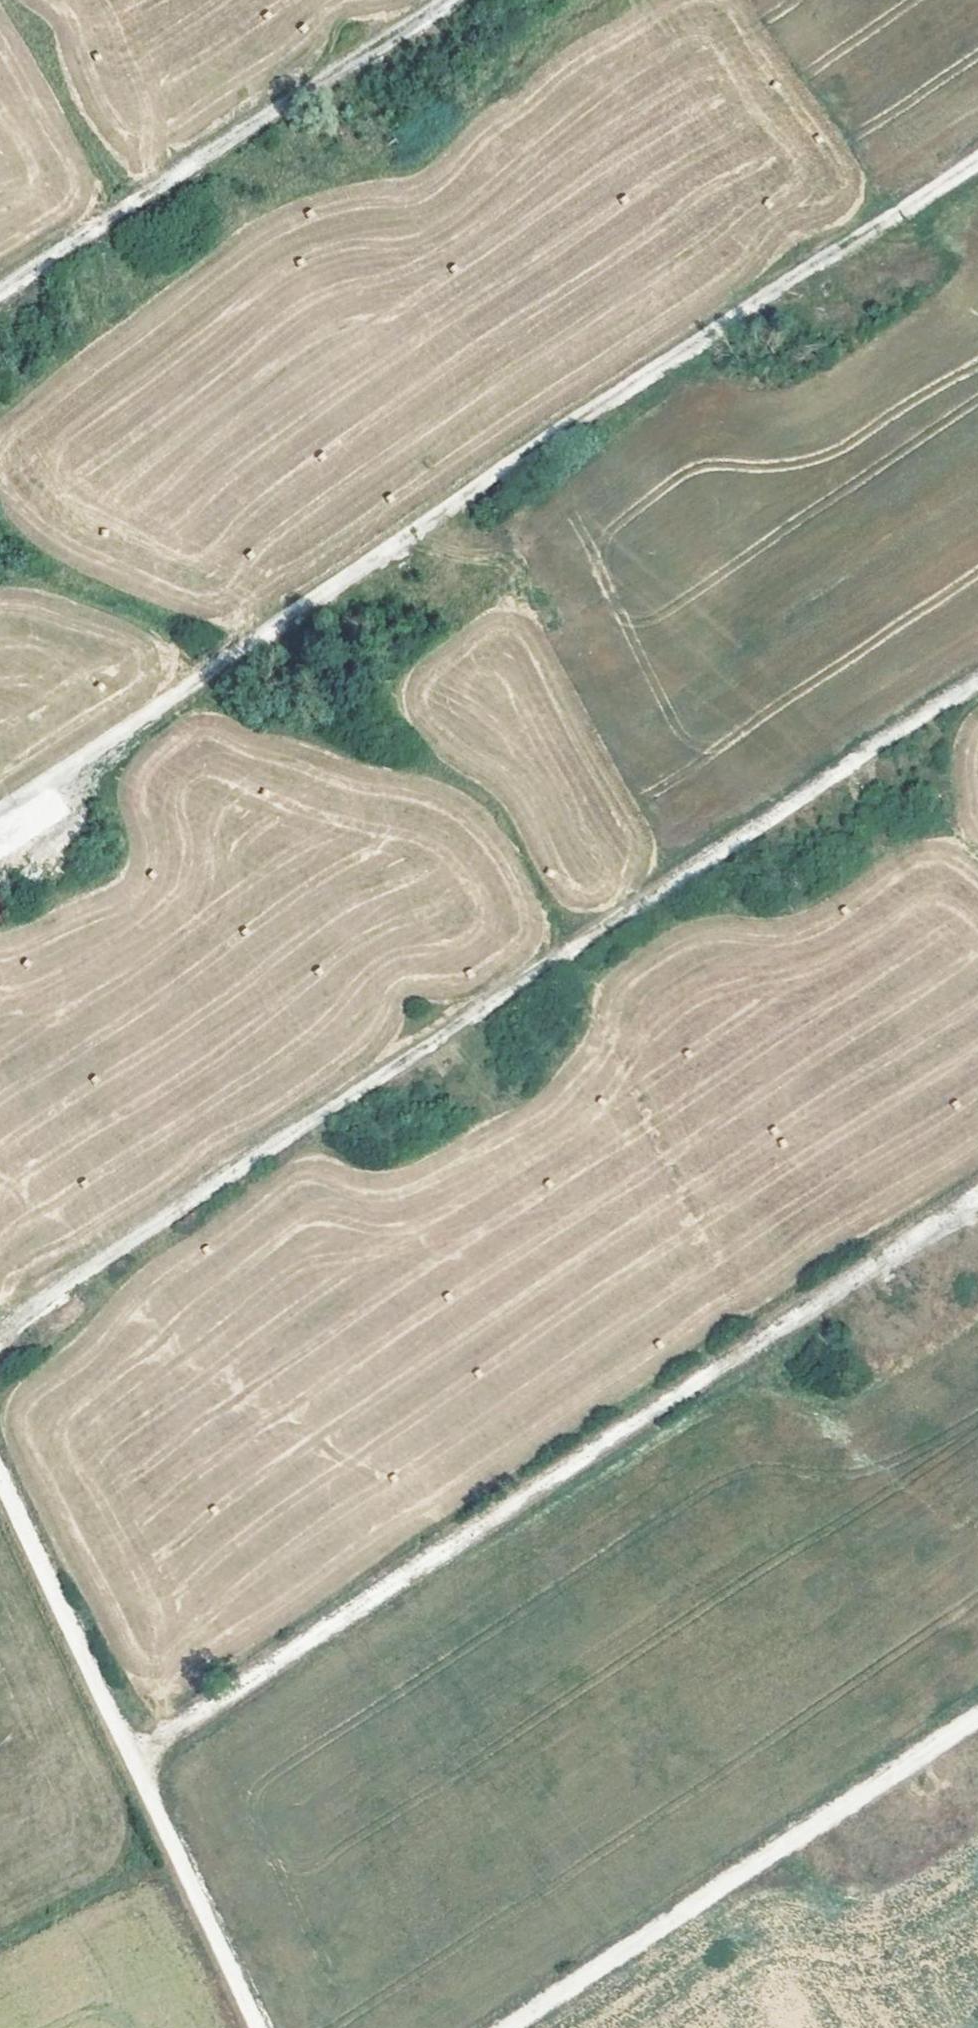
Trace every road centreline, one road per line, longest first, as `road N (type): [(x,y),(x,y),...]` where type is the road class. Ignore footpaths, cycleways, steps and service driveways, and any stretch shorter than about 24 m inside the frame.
road 1 (track): [(259,2027),(0,1470)]
road 2 (track): [(977,1724),(495,2027)]

